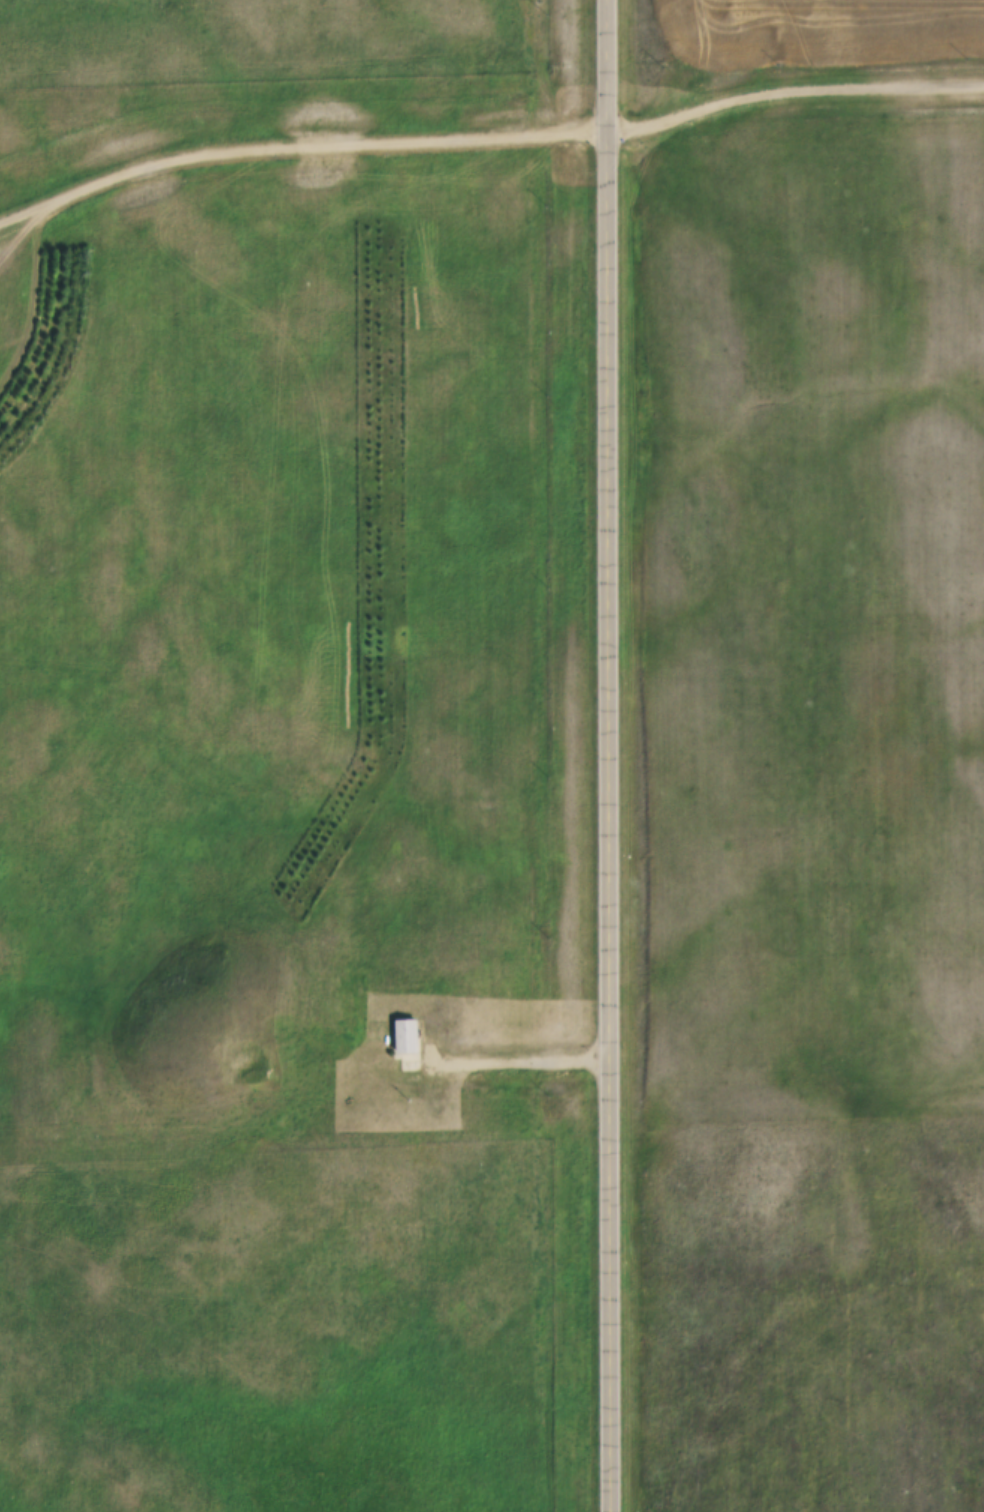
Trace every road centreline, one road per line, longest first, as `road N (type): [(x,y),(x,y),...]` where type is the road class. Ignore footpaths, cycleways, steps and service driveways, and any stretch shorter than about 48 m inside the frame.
road 1 (tertiary): [(614,1511),(611,0)]

